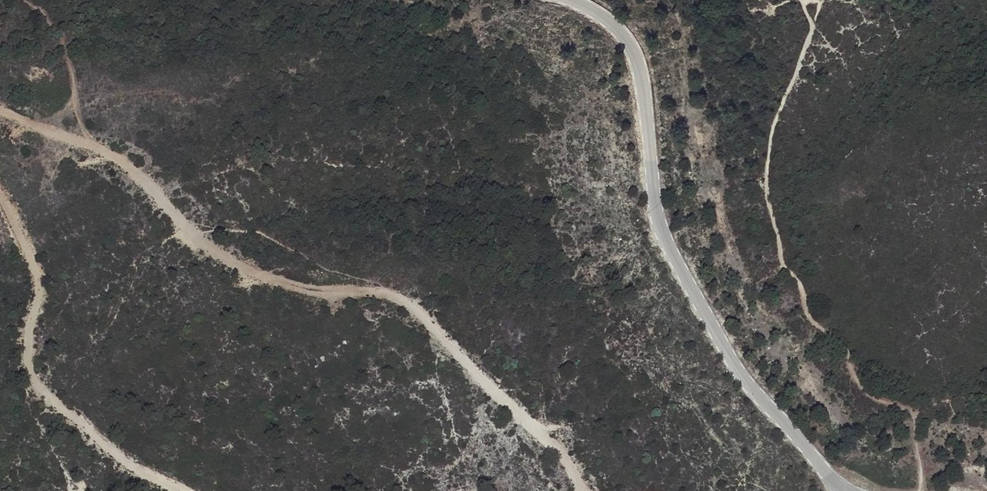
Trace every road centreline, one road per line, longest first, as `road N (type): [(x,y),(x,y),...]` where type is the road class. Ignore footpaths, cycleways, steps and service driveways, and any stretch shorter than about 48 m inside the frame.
road 1 (track): [(0,112),(112,150),(147,175),(202,237),(266,277),(317,295),(401,300),(576,472),(580,490)]
road 2 (tertiary): [(844,490),(722,340),(662,207),(637,47),(586,0)]
road 3 (track): [(184,490),(120,461),(33,373),(26,342),(38,281),(0,198)]

